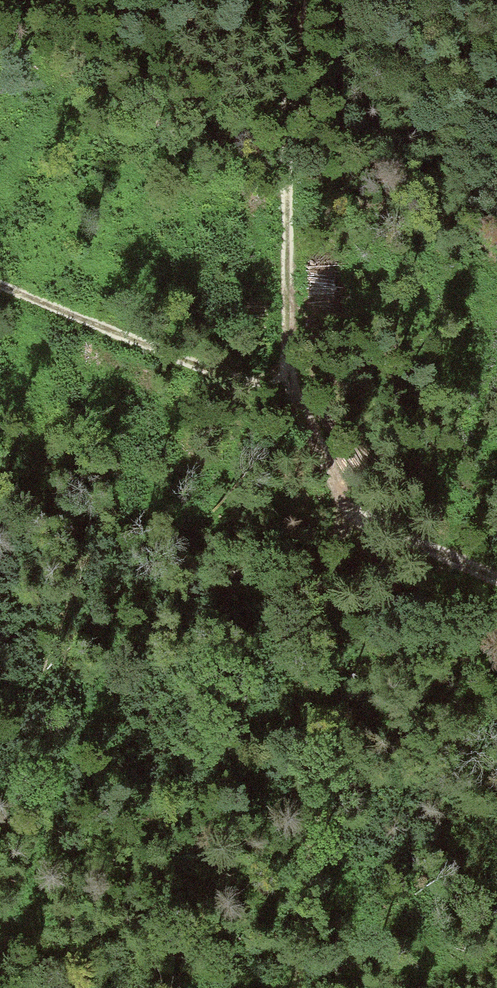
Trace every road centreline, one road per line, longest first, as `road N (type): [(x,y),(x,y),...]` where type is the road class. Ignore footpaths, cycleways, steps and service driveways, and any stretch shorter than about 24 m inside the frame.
road 1 (track): [(0,284),(291,394),(333,479),(374,517),(496,575)]
road 2 (track): [(295,987),(325,711),(333,479)]
road 3 (track): [(291,394),(287,52),(297,0)]

